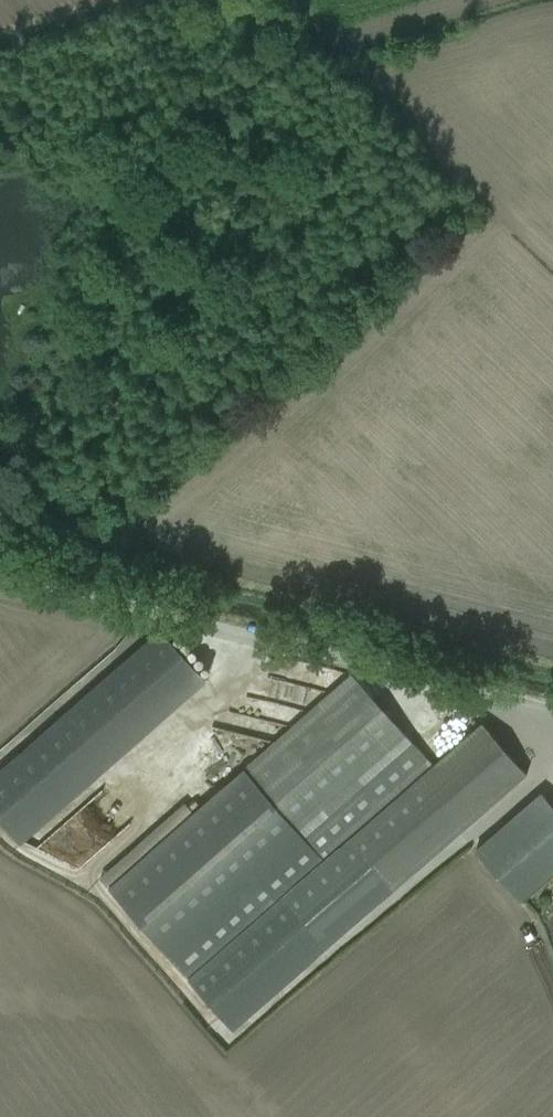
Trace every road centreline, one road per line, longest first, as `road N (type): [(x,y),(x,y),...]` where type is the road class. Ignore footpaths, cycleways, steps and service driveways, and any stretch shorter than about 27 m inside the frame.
road 1 (track): [(552,718),(0,578)]

